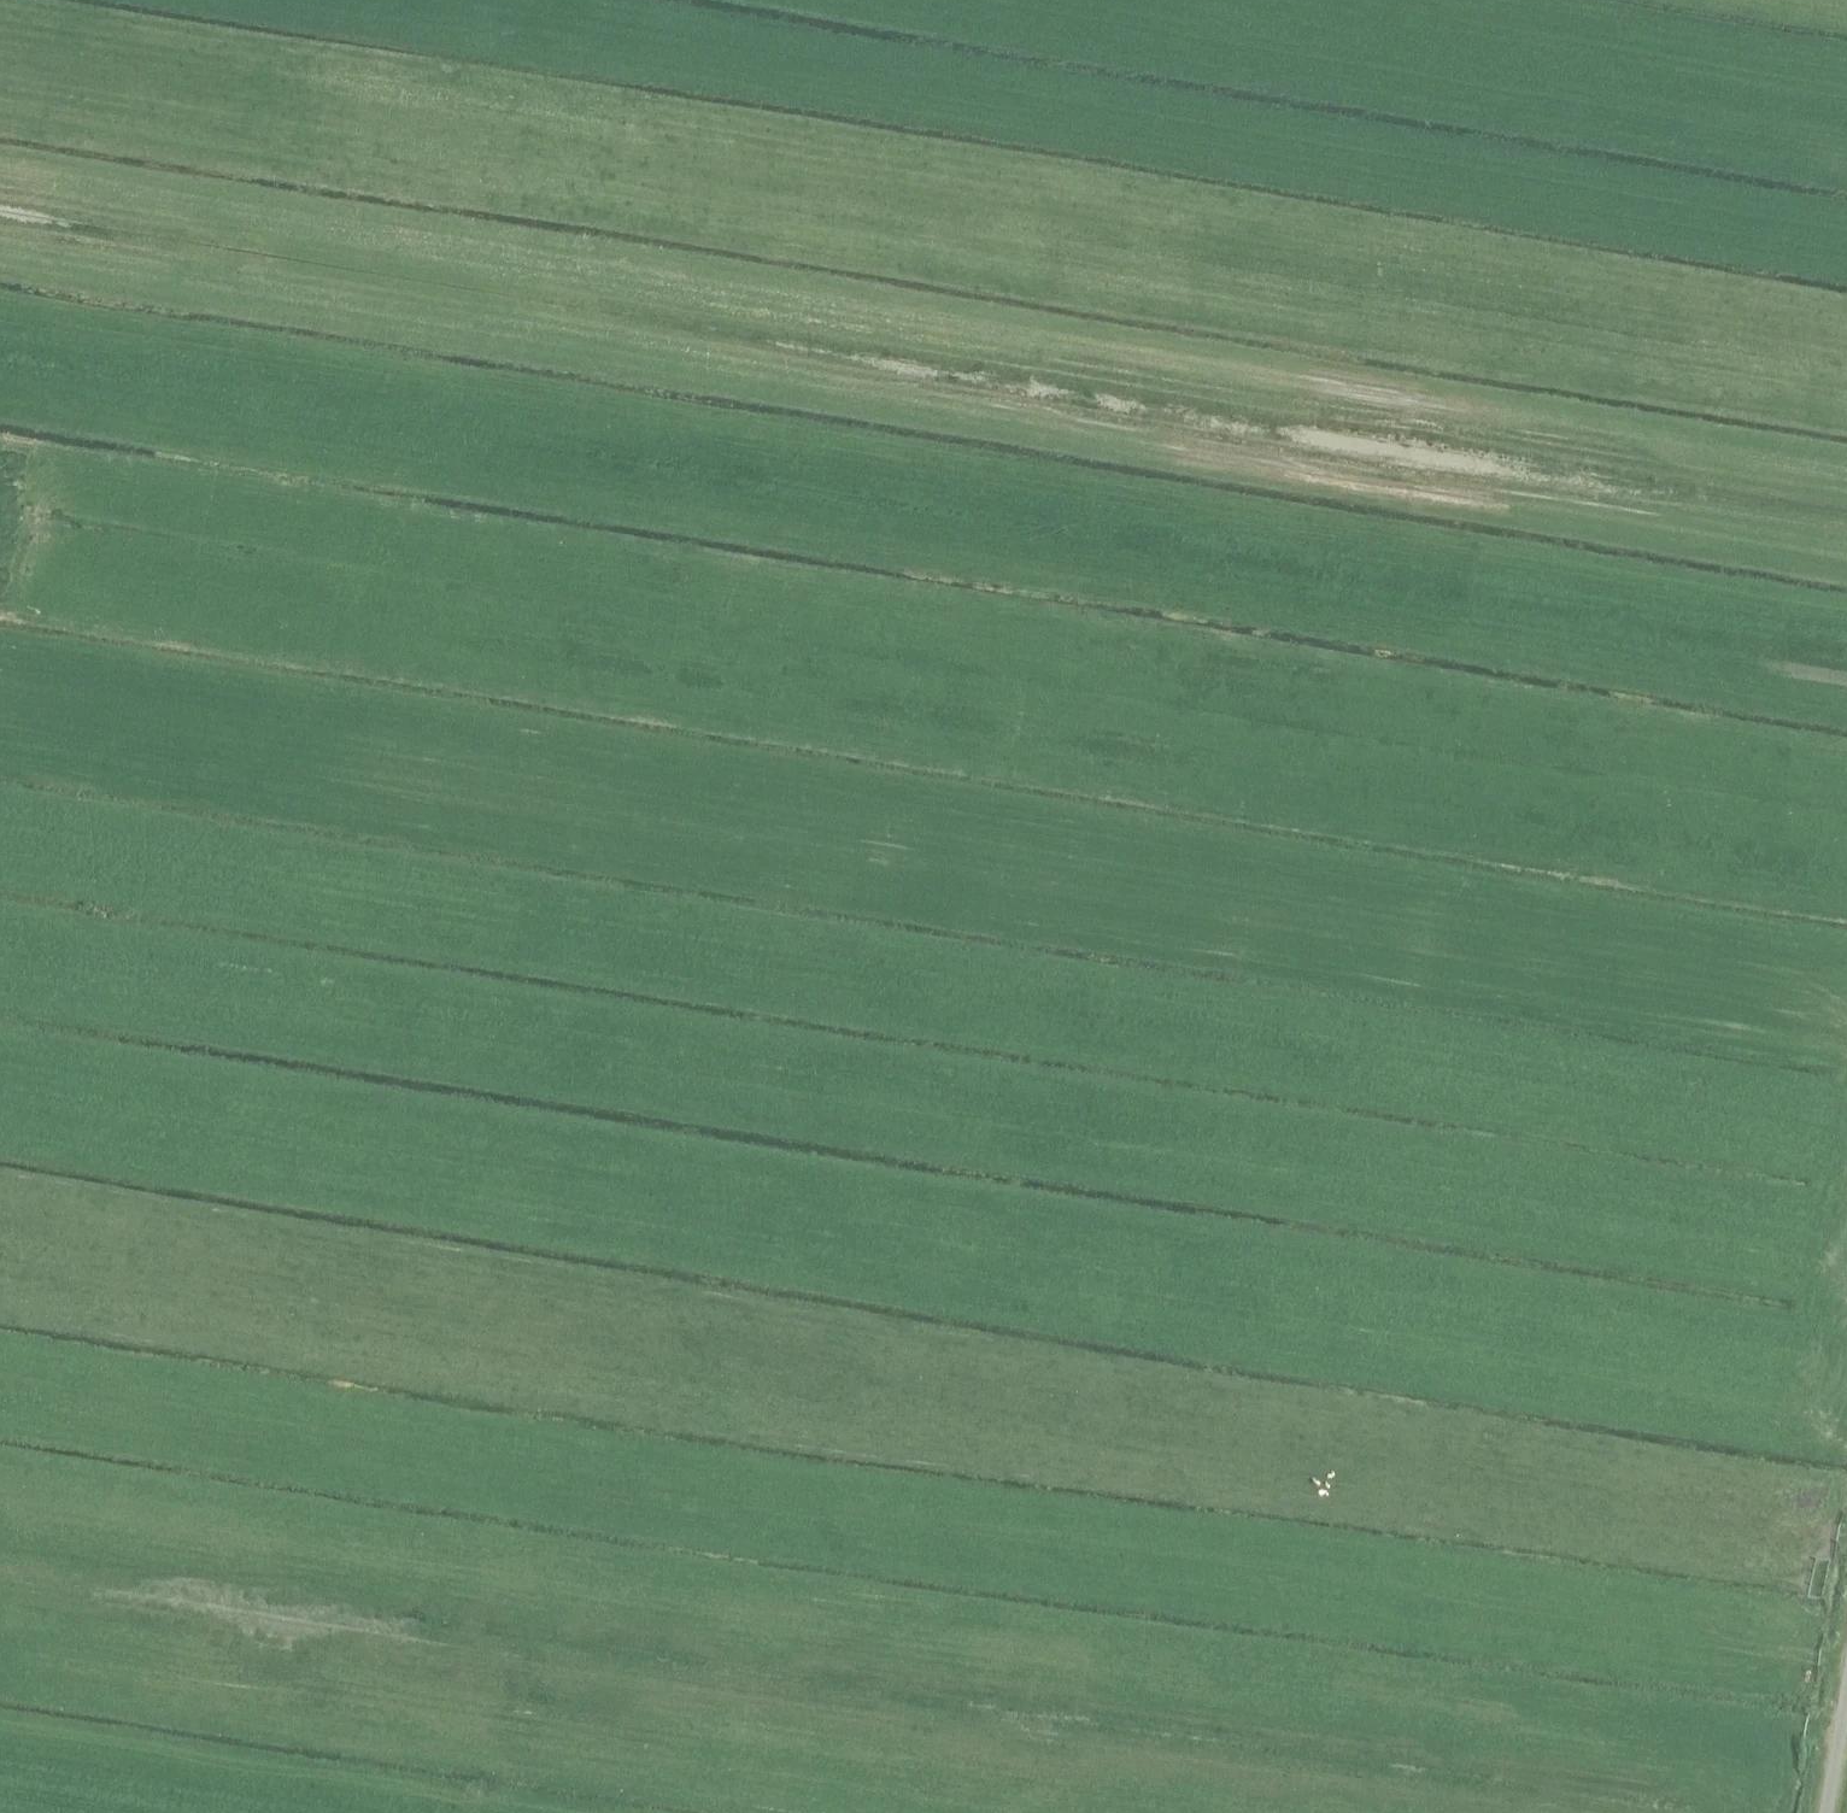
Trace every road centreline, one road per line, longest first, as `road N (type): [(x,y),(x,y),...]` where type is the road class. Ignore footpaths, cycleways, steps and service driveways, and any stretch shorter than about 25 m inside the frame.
road 1 (unclassified): [(1826,1812),(1846,1689)]

